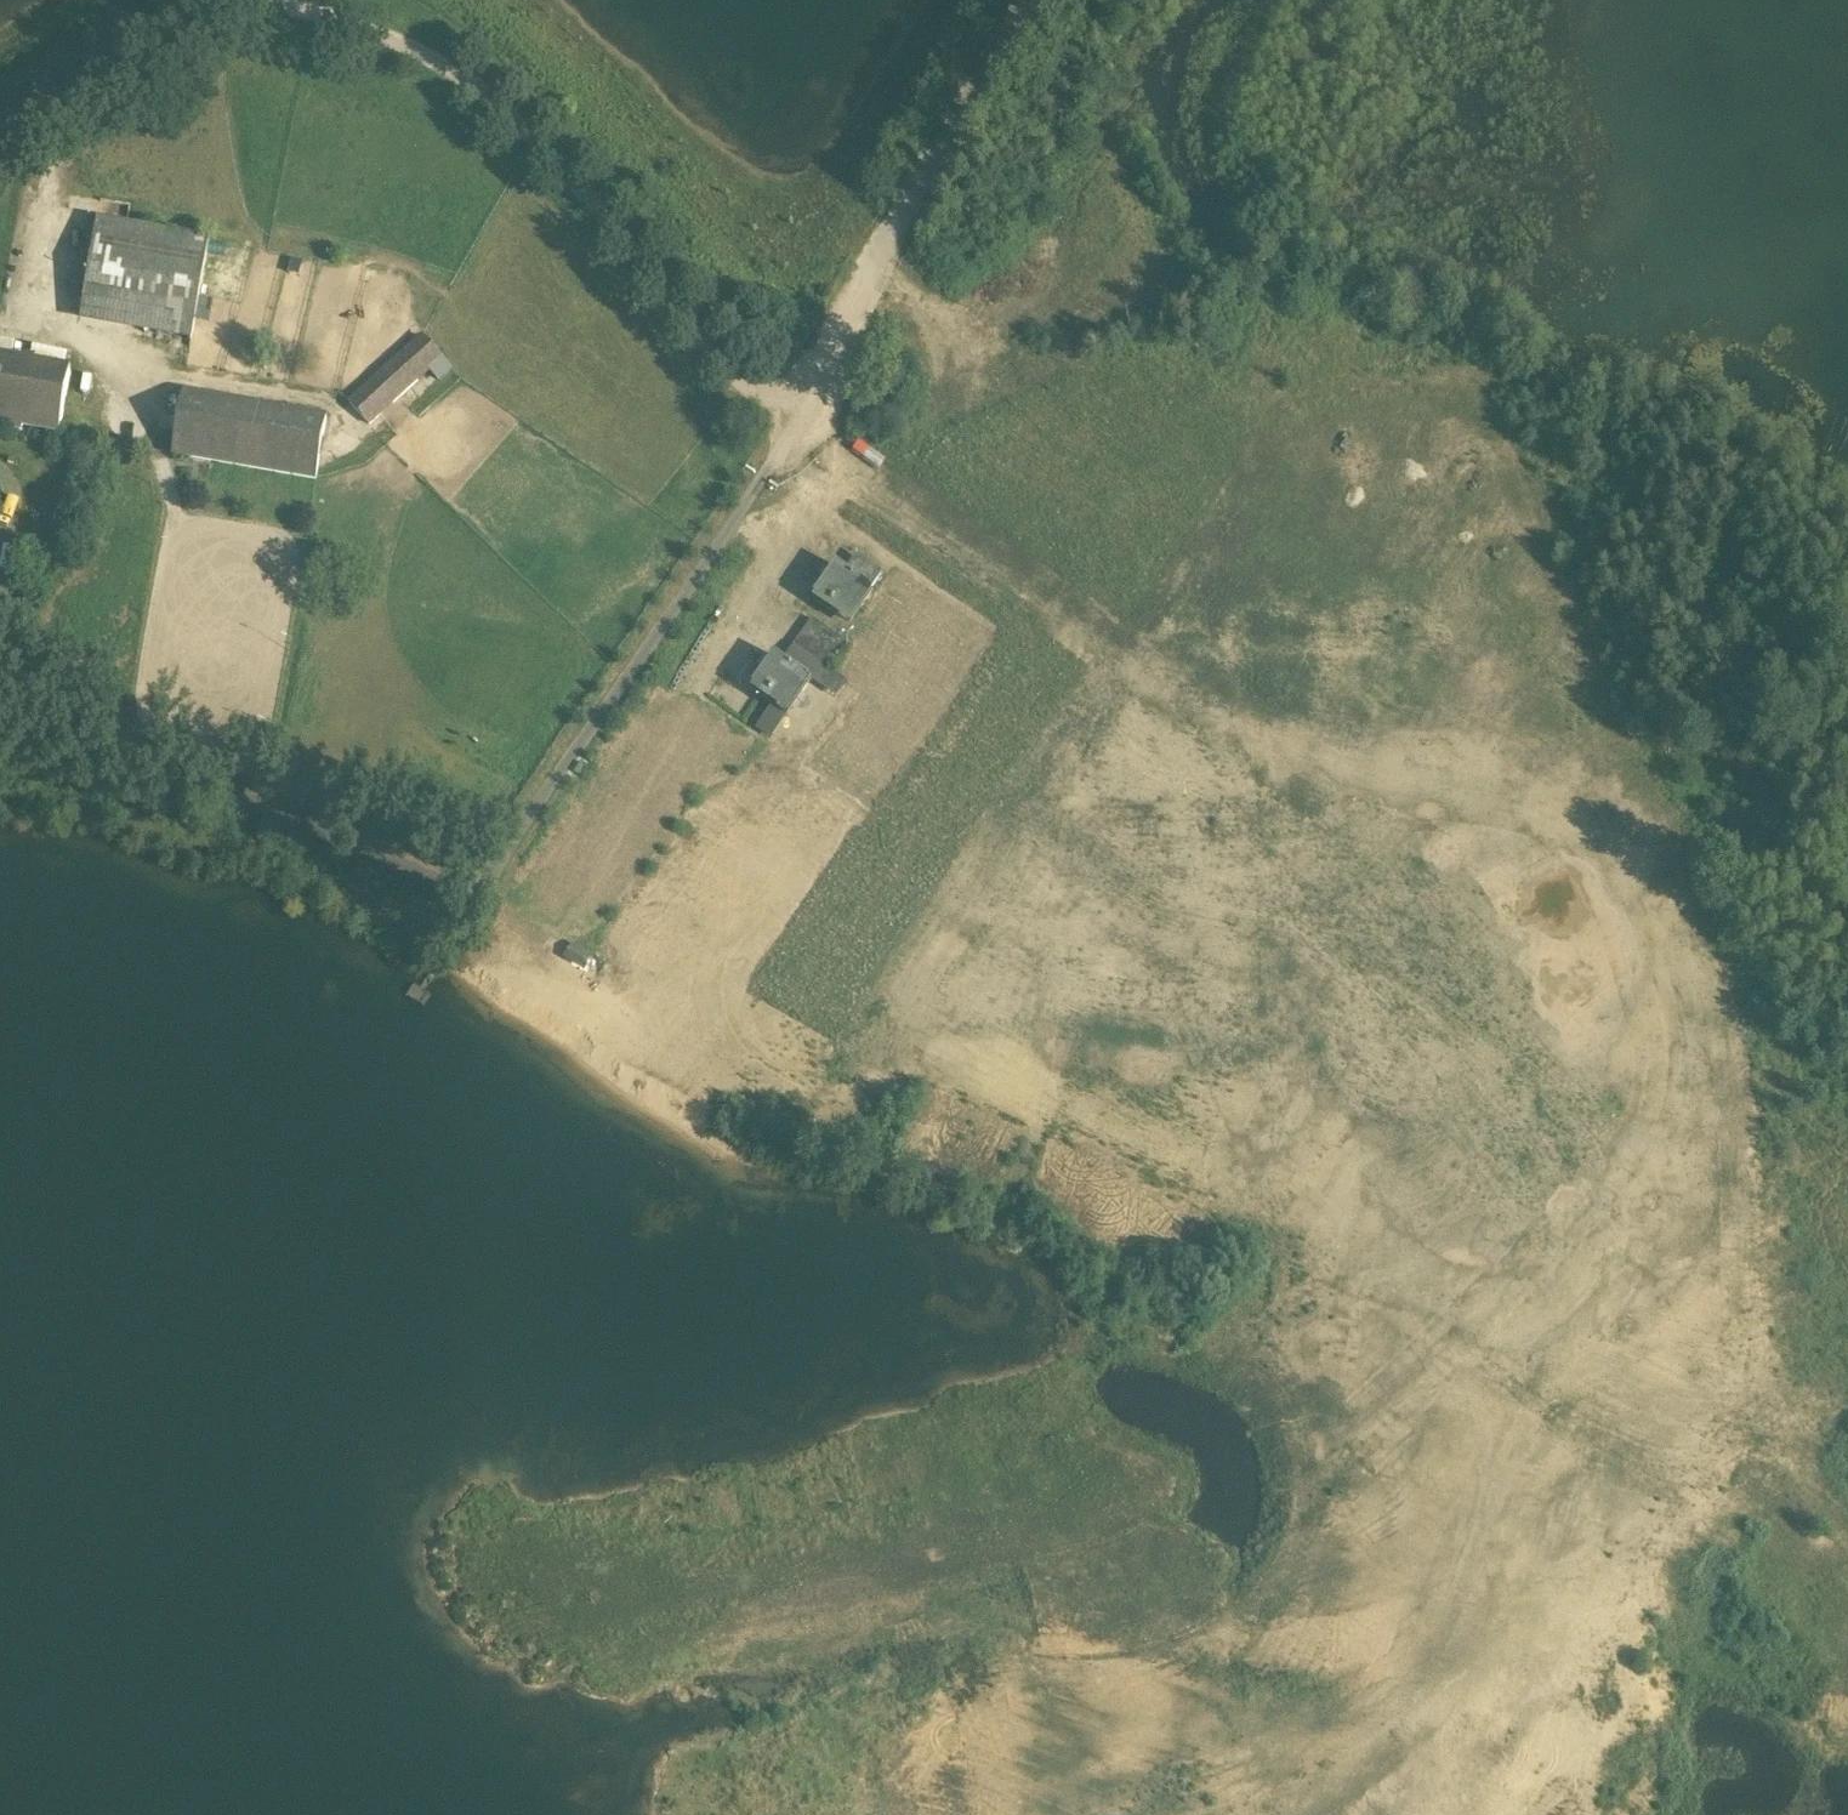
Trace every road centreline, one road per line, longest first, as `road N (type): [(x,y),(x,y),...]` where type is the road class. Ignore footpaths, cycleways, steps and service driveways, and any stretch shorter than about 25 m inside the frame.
road 1 (track): [(782,446),(478,920)]

